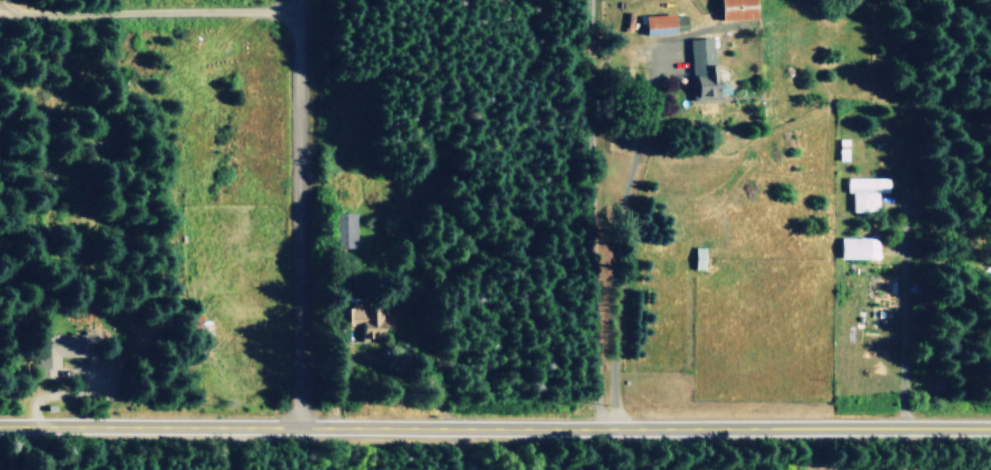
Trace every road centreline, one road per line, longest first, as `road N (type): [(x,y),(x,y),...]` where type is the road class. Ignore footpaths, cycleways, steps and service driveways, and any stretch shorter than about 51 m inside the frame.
road 1 (tertiary): [(990,426),(0,424)]
road 2 (residential): [(303,426),(294,0)]

